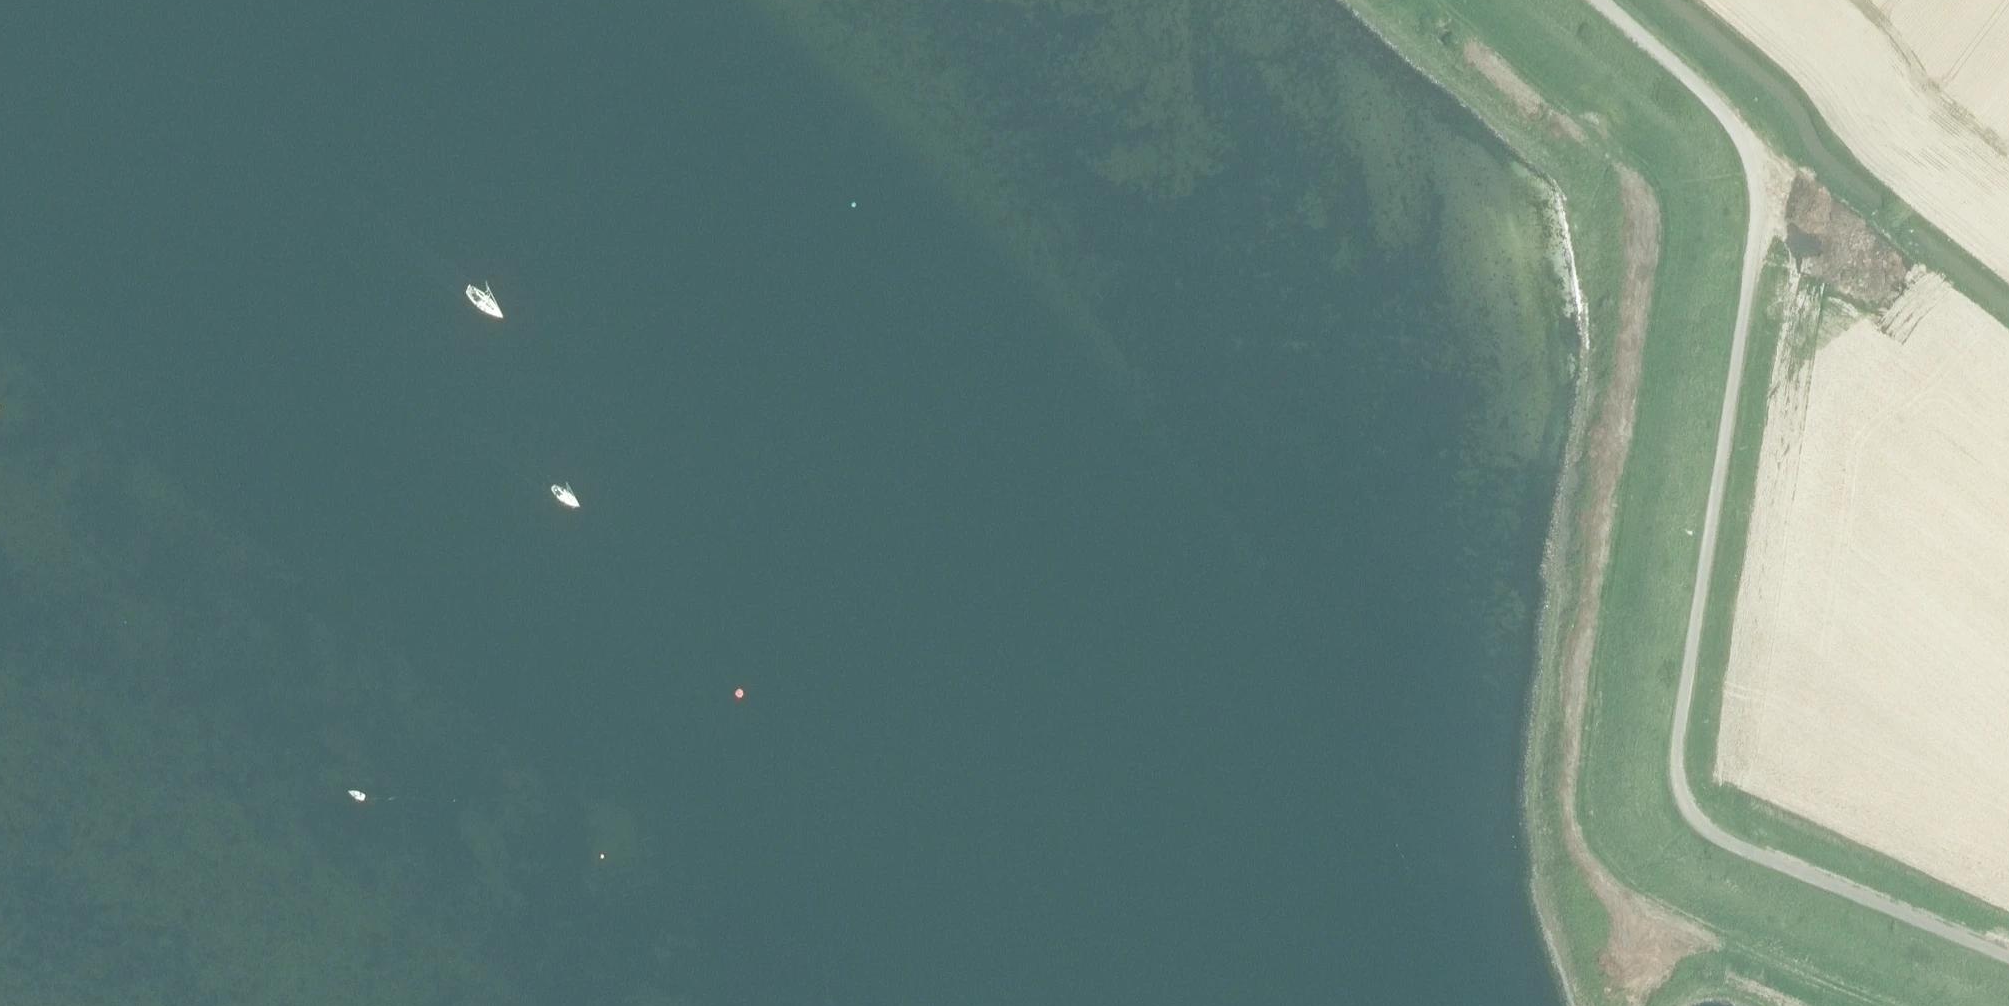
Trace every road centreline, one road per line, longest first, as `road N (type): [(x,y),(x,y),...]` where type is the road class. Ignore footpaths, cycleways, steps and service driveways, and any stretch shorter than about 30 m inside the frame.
road 1 (unclassified): [(2008,958),(1739,848),(1687,804),(1677,772),(1757,198),(1748,151),(1728,116),(1600,0)]

